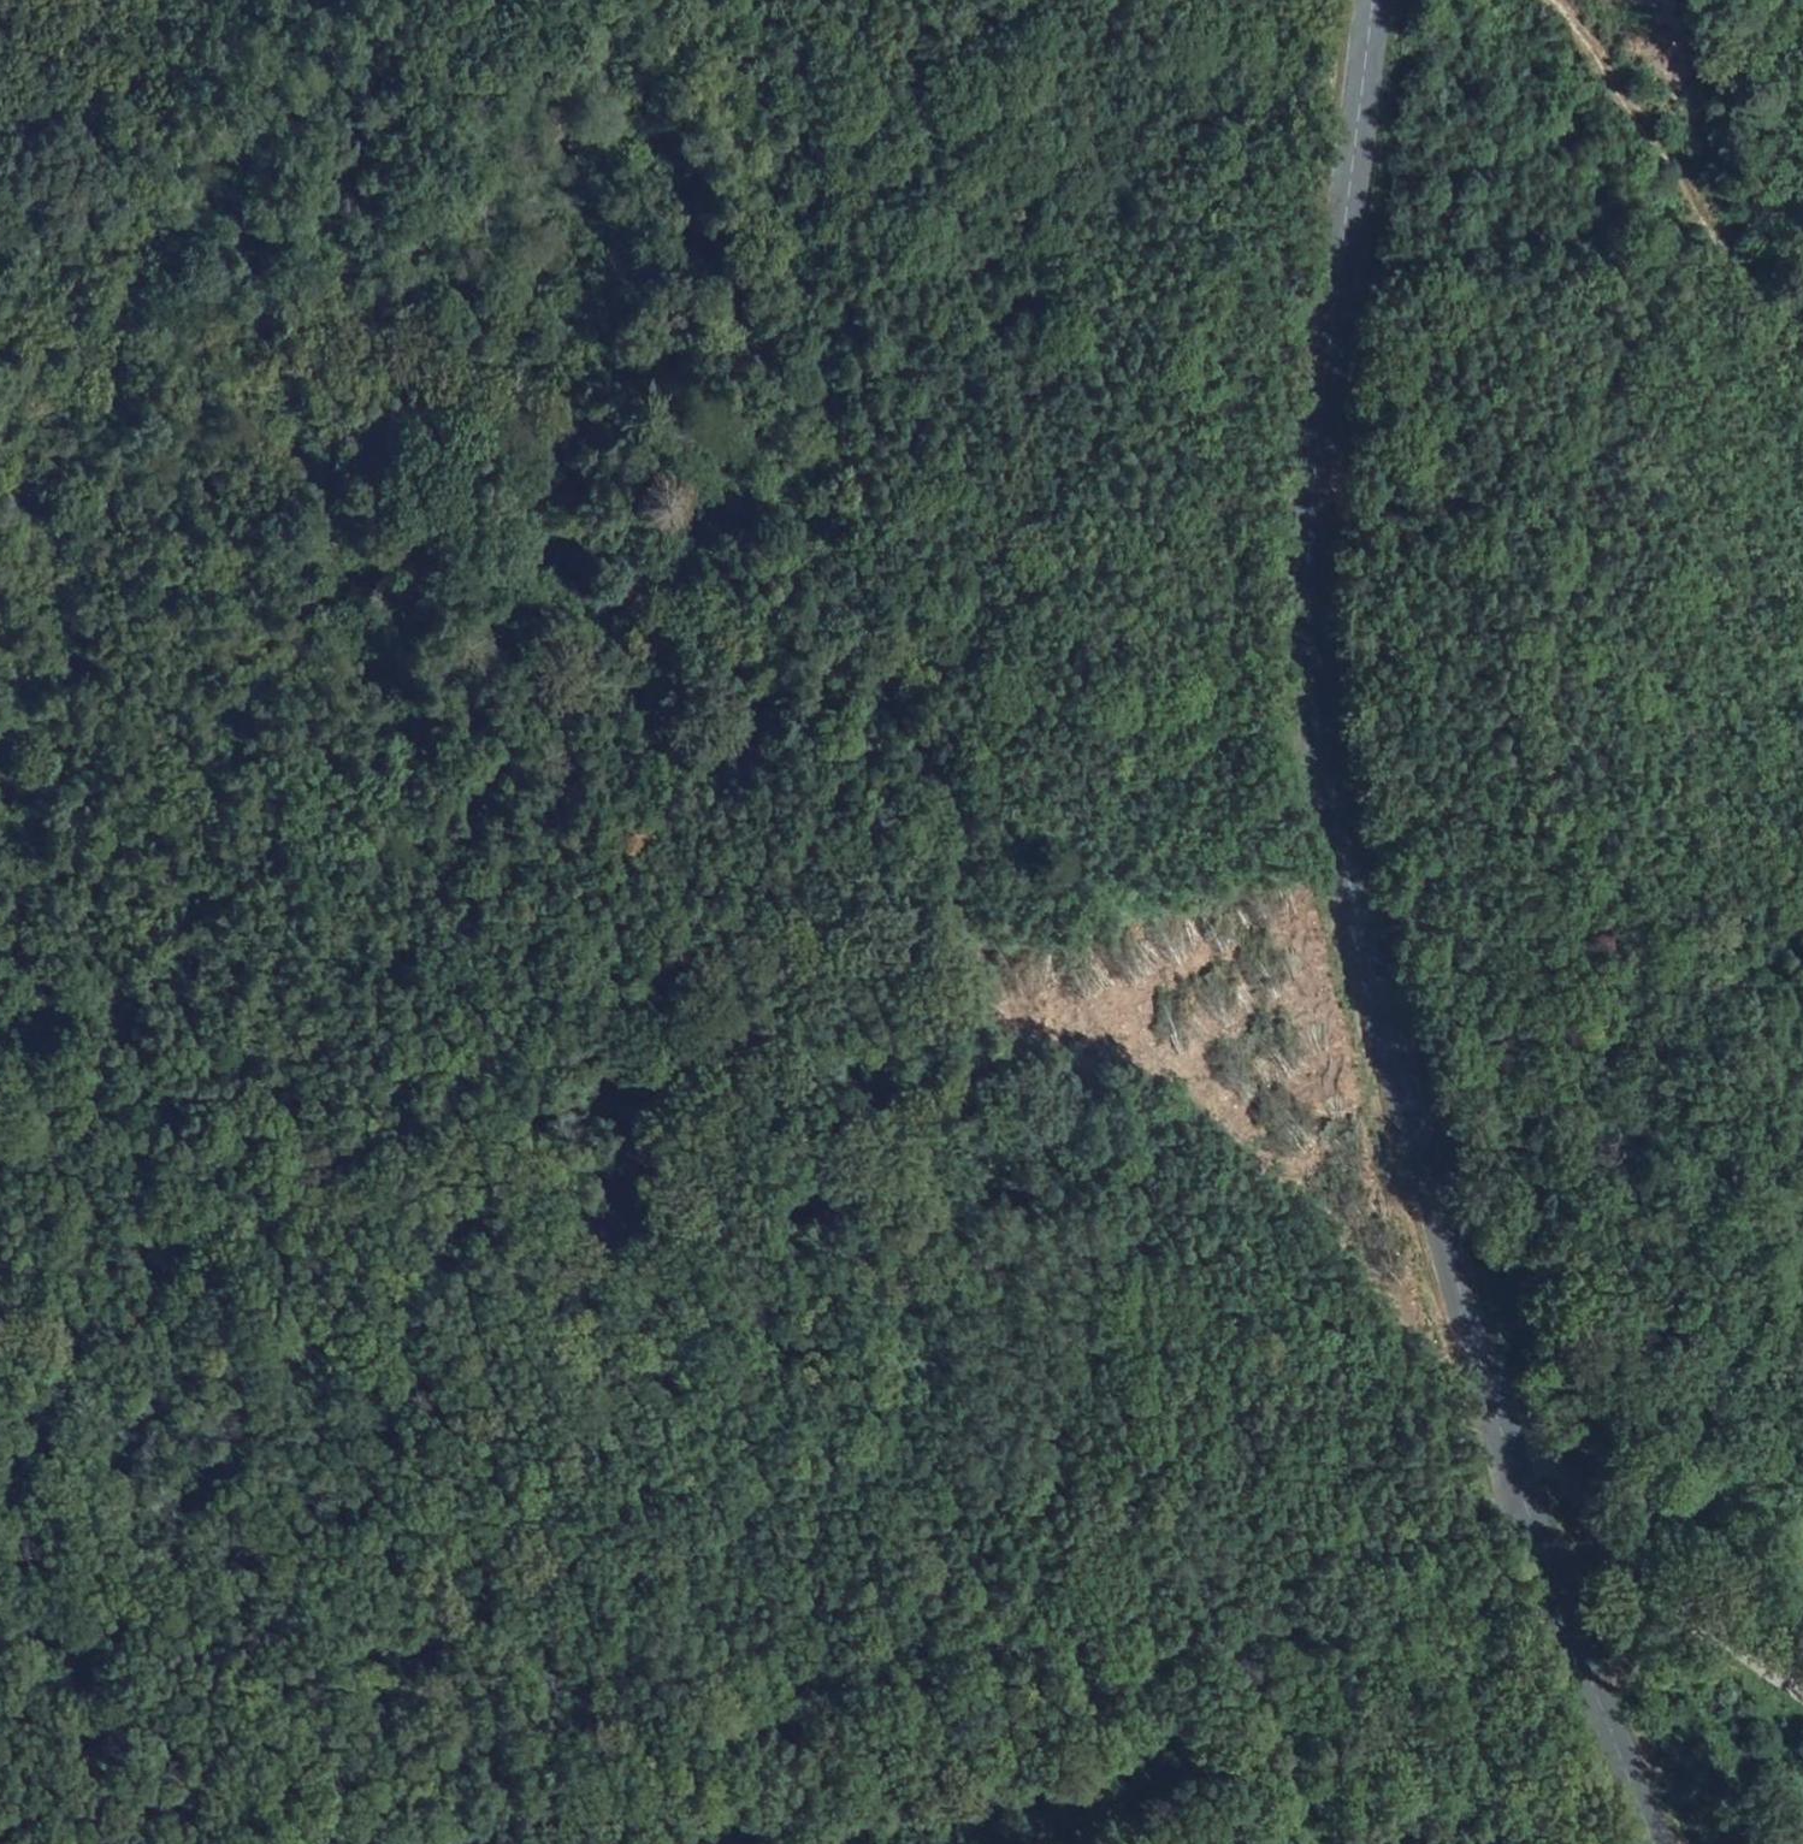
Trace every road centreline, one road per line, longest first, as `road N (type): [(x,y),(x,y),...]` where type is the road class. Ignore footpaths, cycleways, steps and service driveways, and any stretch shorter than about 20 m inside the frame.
road 1 (track): [(1507,1428),(1306,1222),(1150,1097),(1004,1015),(988,997),(982,901),(940,713),(880,507),(836,280),(807,187),(703,0)]
road 2 (tertiary): [(1373,0),(1308,534),(1318,737),(1364,954),(1502,1416)]
road 3 (tertiary): [(1502,1416),(1545,1556),(1657,1843)]
road 4 (unclassified): [(1502,1416),(1699,1616),(1802,1690)]

